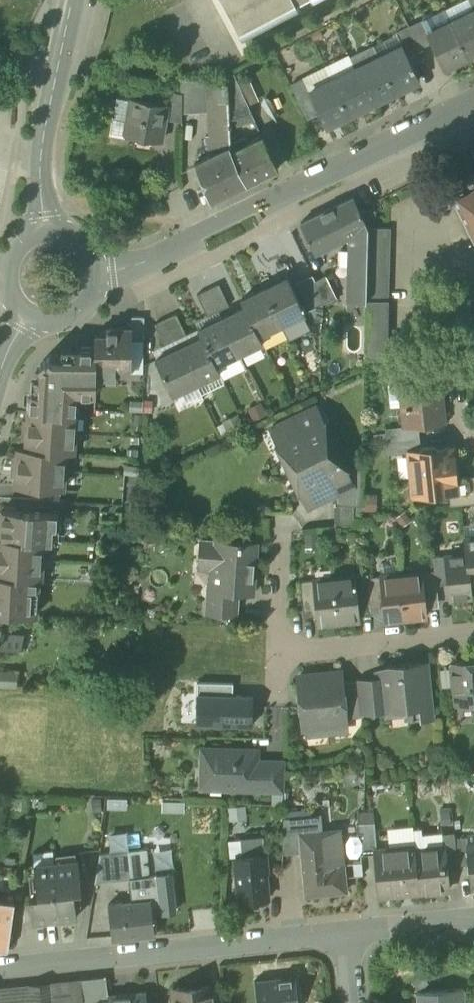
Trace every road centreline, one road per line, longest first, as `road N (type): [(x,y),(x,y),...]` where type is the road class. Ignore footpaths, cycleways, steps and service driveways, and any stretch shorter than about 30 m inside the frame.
road 1 (residential): [(473,105),(162,256),(96,276)]
road 2 (residential): [(0,968),(343,931)]
road 3 (secondary): [(47,233),(40,157),(72,0)]
road 4 (residential): [(279,653),(473,633)]
road 5 (residential): [(343,931),(473,917)]

